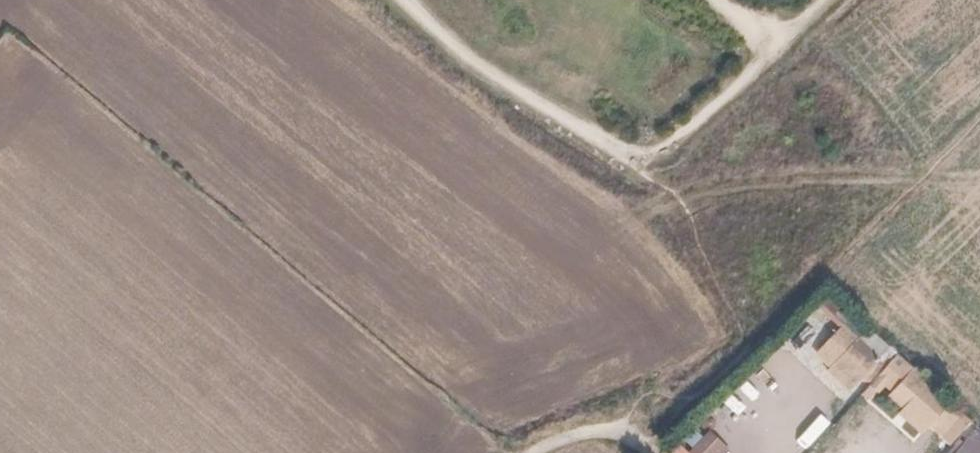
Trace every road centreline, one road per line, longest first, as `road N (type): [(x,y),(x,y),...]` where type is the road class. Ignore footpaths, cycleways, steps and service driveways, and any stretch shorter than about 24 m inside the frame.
road 1 (track): [(0,17),(5,12),(529,452)]
road 2 (track): [(541,452),(647,420),(722,371),(979,115)]
road 3 (track): [(313,0),(631,214)]
road 4 (track): [(927,168),(726,185),(631,214)]

